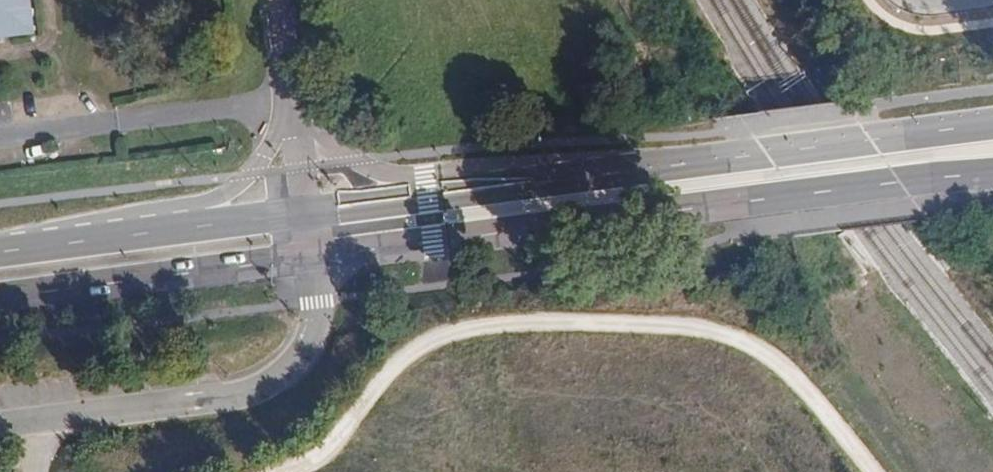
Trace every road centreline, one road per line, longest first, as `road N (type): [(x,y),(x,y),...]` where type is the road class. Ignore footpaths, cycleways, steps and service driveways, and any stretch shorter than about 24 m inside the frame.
road 1 (track): [(878,471),(765,349),(690,331),(528,326),(462,333),(416,349),(380,379),(321,452),(284,471)]
road 2 (primary): [(992,126),(304,213)]
road 3 (primary): [(309,259),(992,172)]
road 4 (unclassified): [(309,259),(316,307),(296,352),(263,385),(226,397),(0,424)]
road 5 (primary): [(0,301),(309,259)]
road 6 (primary): [(304,213),(0,251)]

